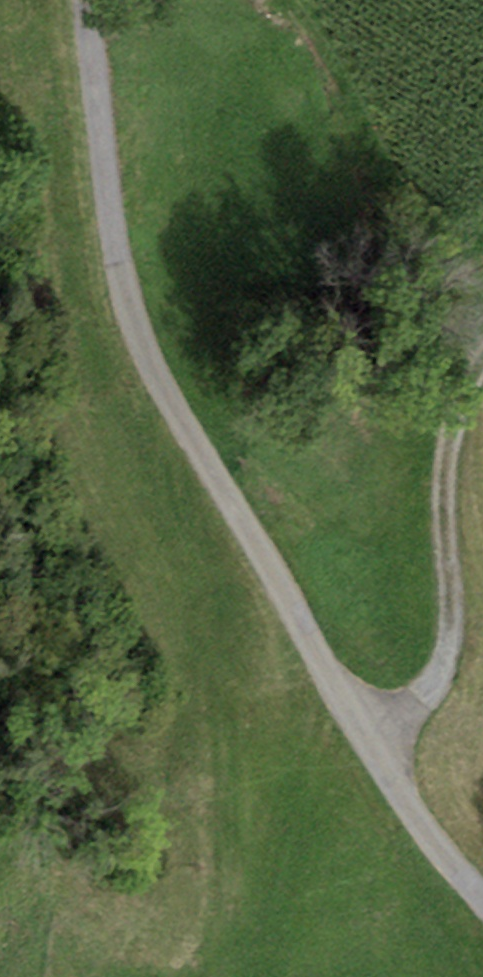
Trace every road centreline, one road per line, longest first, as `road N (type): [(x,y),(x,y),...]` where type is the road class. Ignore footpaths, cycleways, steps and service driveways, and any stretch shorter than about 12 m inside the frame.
road 1 (residential): [(88,0),(107,160),(173,382),(358,730),(433,843),(482,891)]
road 2 (track): [(369,747),(442,670),(455,625),(450,445),(482,375)]

